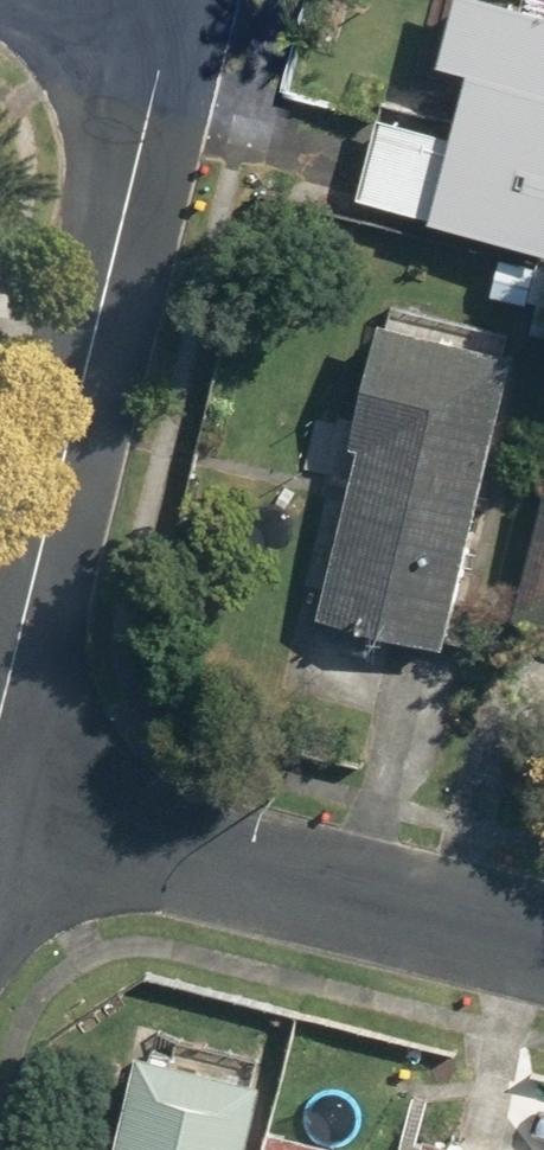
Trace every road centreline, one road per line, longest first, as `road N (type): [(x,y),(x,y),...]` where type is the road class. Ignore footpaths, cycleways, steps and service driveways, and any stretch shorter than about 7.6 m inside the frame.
road 1 (residential): [(173,6),(0,715)]
road 2 (residential): [(0,794),(543,937)]

